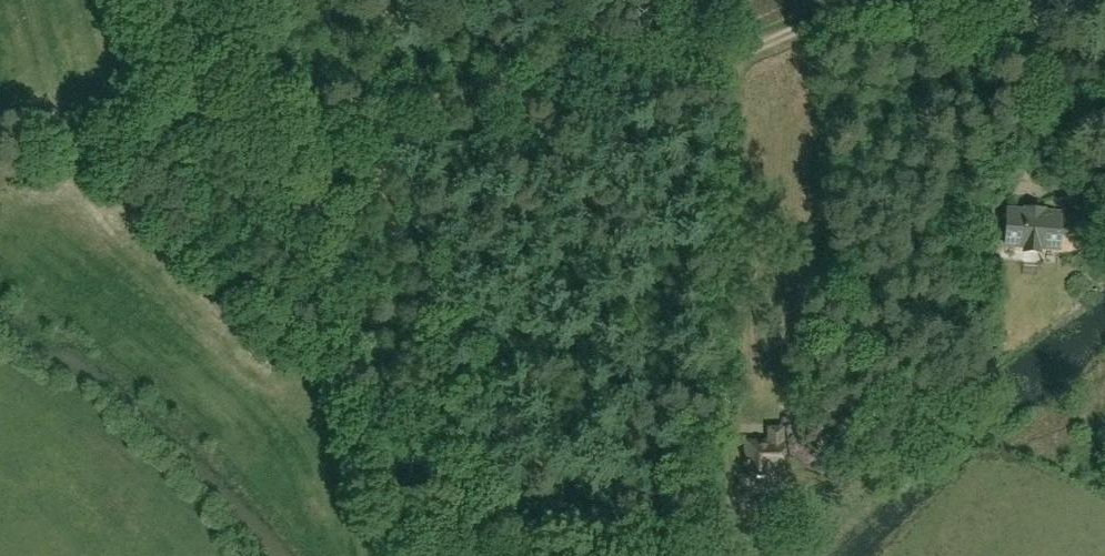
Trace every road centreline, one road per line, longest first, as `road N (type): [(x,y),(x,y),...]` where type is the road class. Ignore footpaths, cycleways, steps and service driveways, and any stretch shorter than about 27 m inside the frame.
road 1 (track): [(183,102),(240,132),(726,55),(871,8),(1029,1)]
road 2 (track): [(0,156),(138,129),(183,102)]

